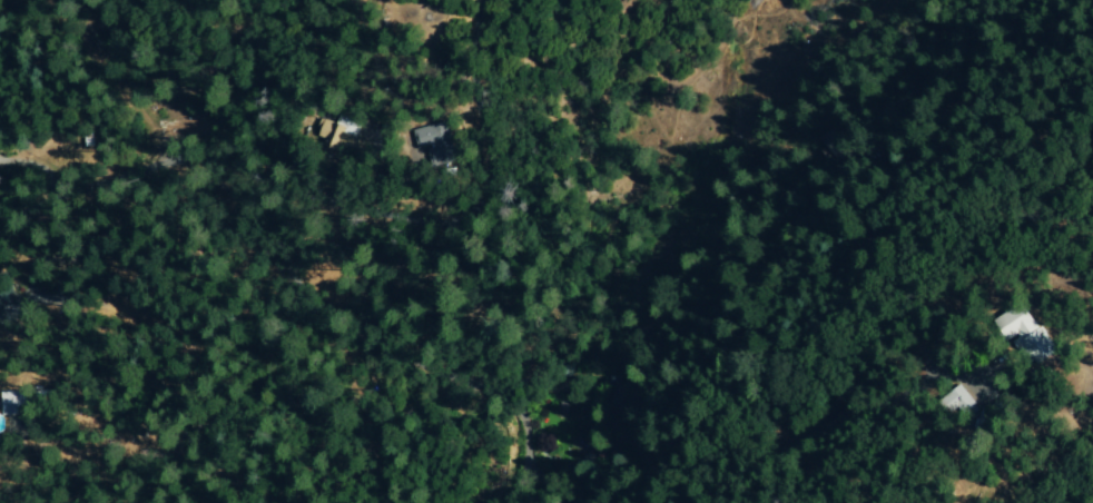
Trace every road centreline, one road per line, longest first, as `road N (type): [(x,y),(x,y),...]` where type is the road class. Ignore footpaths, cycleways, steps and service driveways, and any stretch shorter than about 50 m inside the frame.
road 1 (residential): [(0,213),(112,167),(169,160),(199,159),(317,196),(381,195),(443,179),(476,156),(485,122),(479,70),(485,0)]

